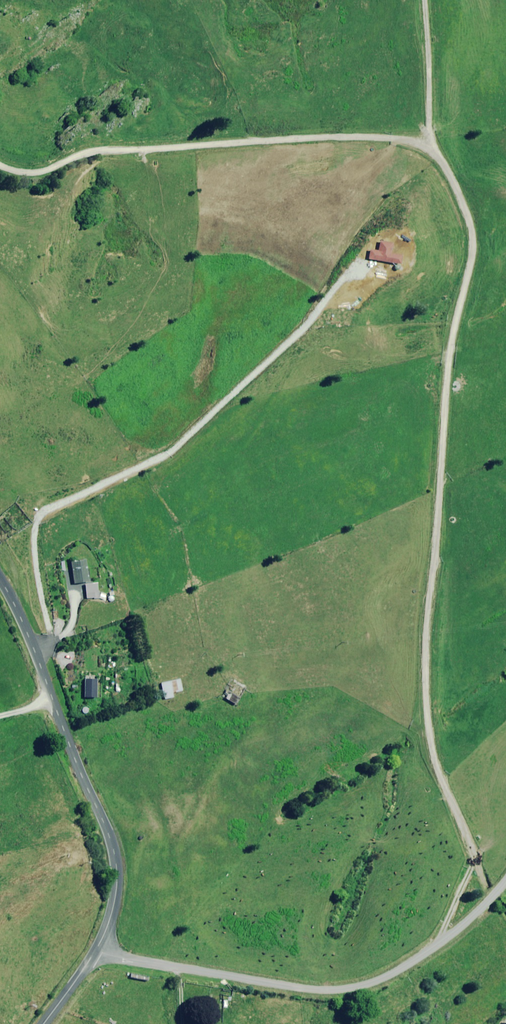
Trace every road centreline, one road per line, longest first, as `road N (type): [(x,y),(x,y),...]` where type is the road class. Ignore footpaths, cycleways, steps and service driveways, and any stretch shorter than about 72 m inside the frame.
road 1 (track): [(505,910),(483,880),(428,721),(428,602),(452,342),(474,243),(451,177),(430,149),(375,136),(99,150),(45,171),(0,165)]
road 2 (unclassified): [(93,954),(351,988),(444,940),(505,880)]
road 3 (unclassified): [(93,954),(114,908),(111,840),(0,578)]
road 4 (track): [(430,149),(425,0)]

